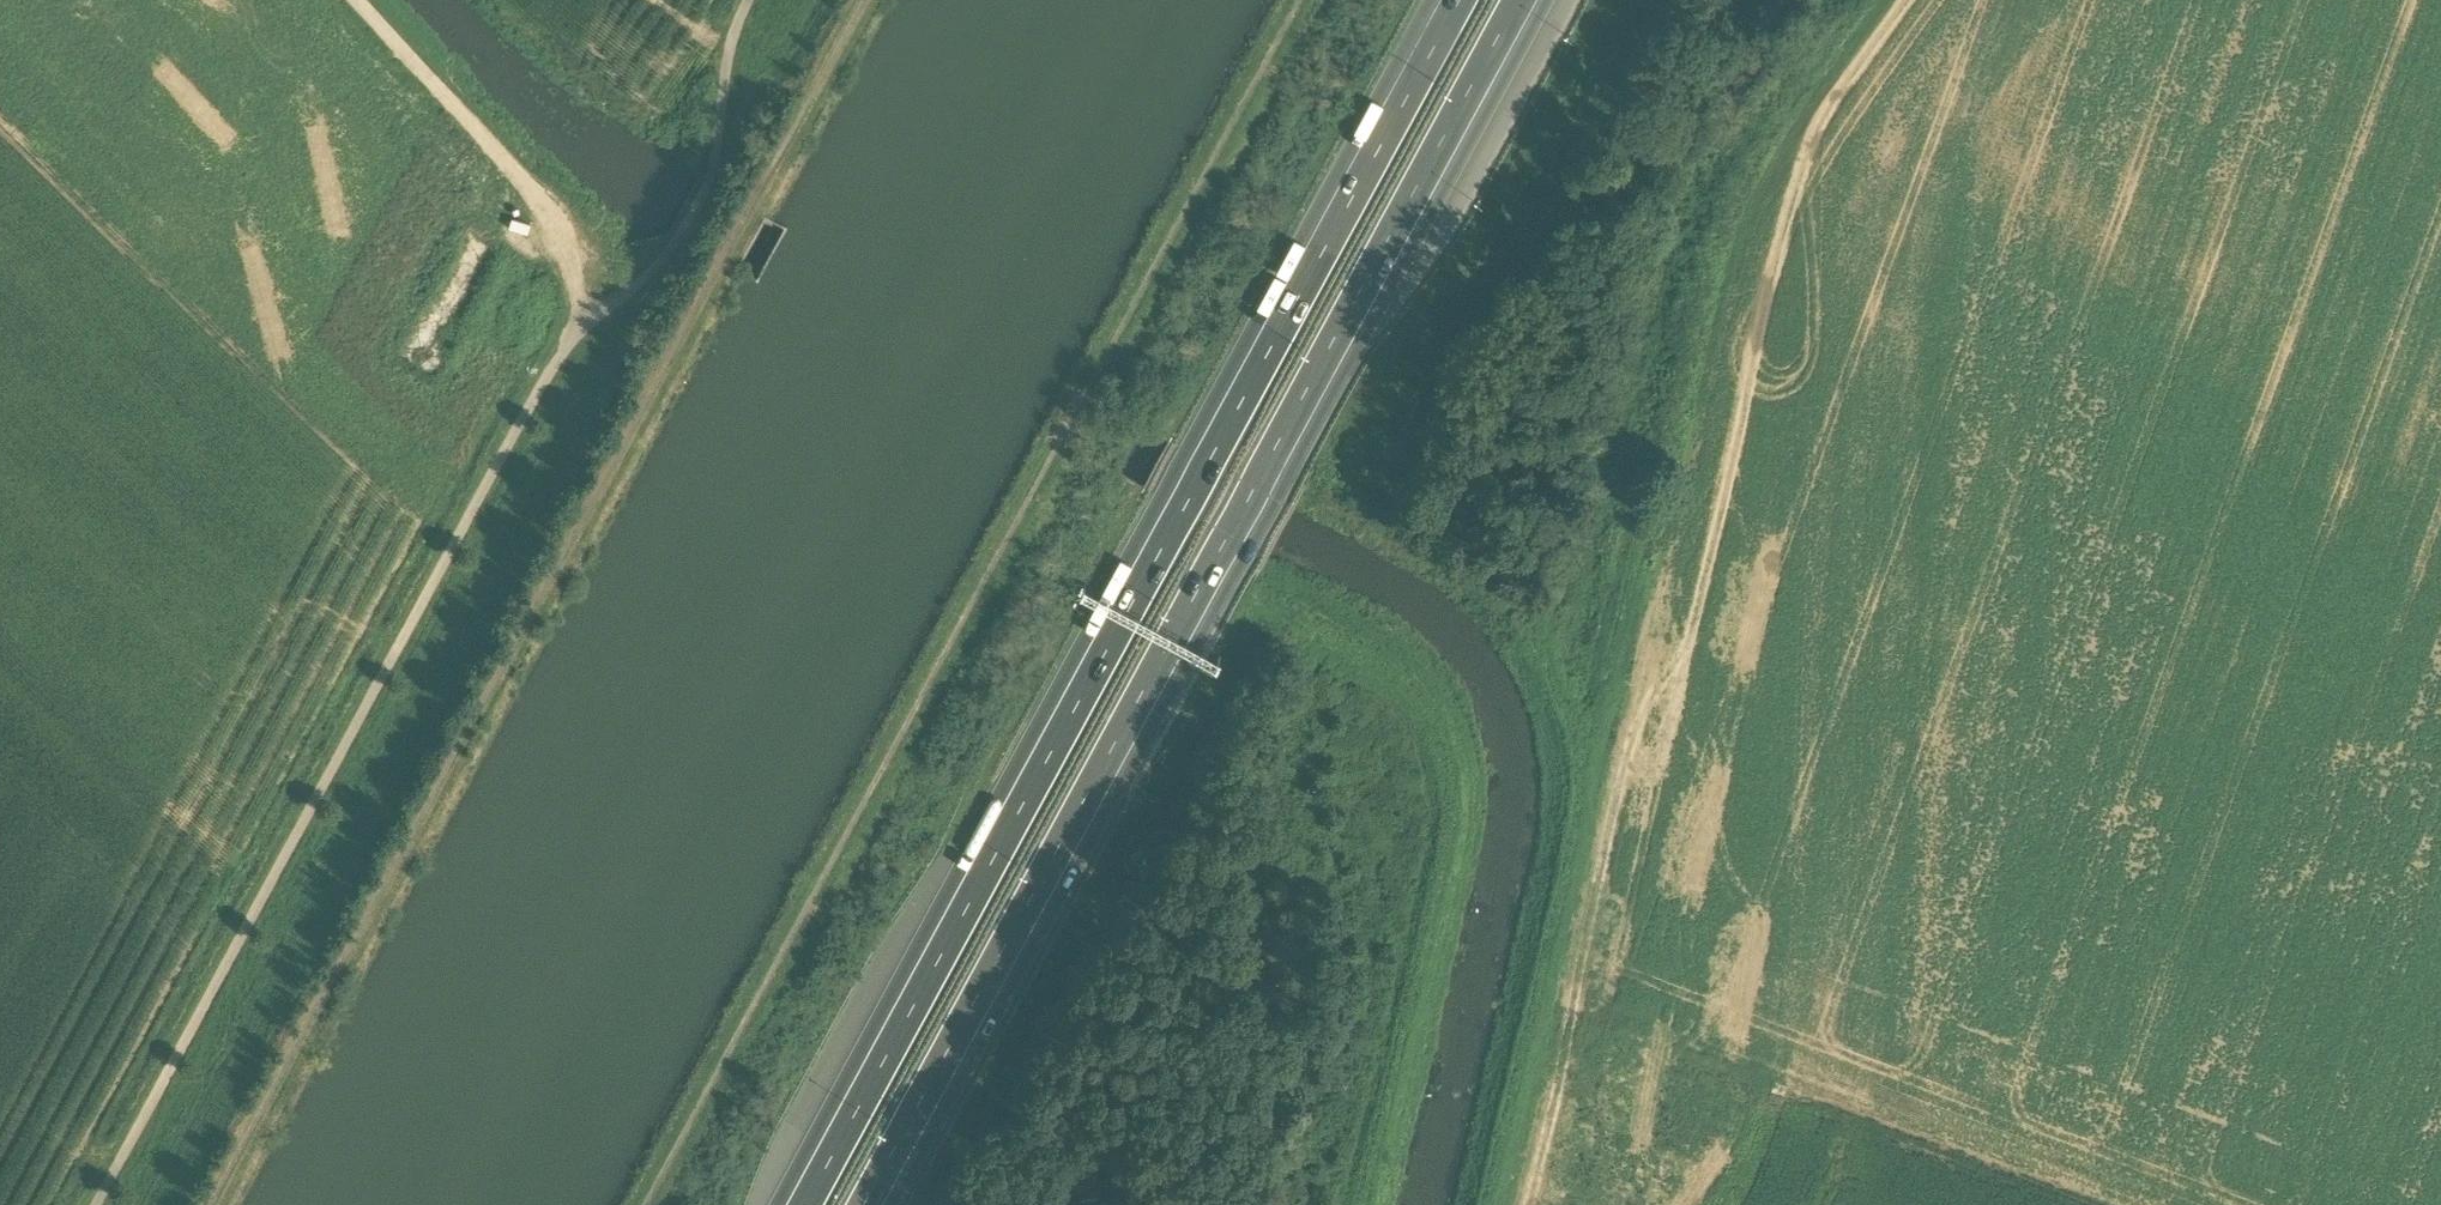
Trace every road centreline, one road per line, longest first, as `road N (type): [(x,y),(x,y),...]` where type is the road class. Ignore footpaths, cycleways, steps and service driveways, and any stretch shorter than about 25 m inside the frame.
road 1 (unclassified): [(102,1204),(553,370),(578,328),(668,259),(712,185),(729,53),(750,0)]
road 2 (motorway): [(873,1204),(1527,0)]
road 3 (motorway): [(1452,0),(798,1204)]
road 4 (track): [(578,328),(561,230),(360,0)]

